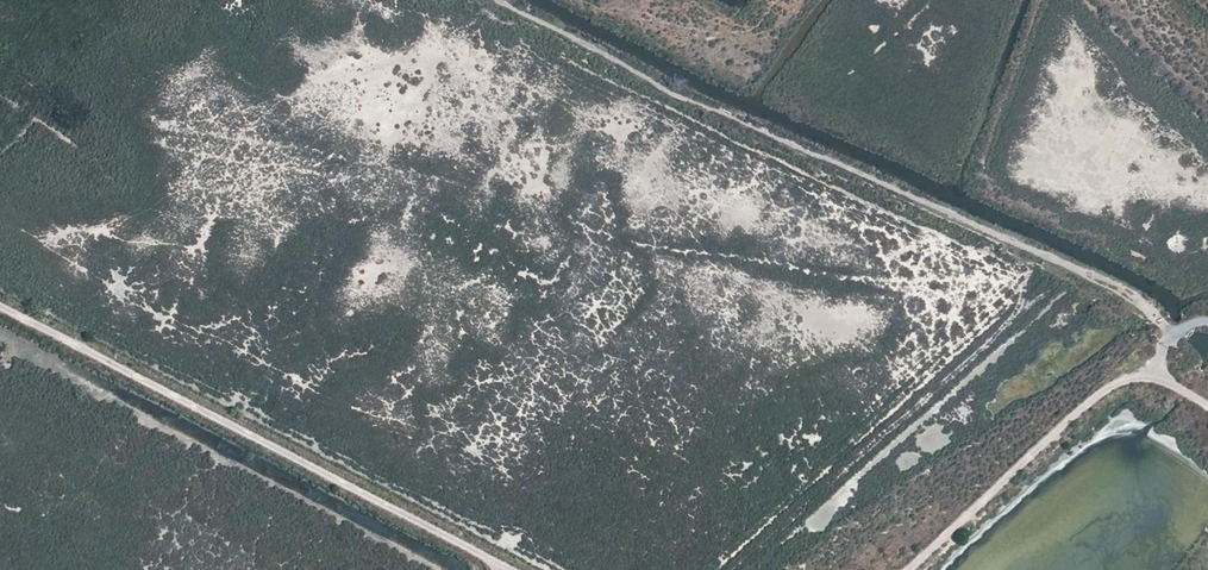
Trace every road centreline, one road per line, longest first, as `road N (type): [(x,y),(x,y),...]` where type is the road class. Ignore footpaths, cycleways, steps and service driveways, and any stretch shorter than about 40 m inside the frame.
road 1 (track): [(1169,333),(1155,315),(473,18),(457,0)]
road 2 (track): [(0,311),(494,569)]
road 3 (track): [(910,569),(1104,390),(1154,369)]

